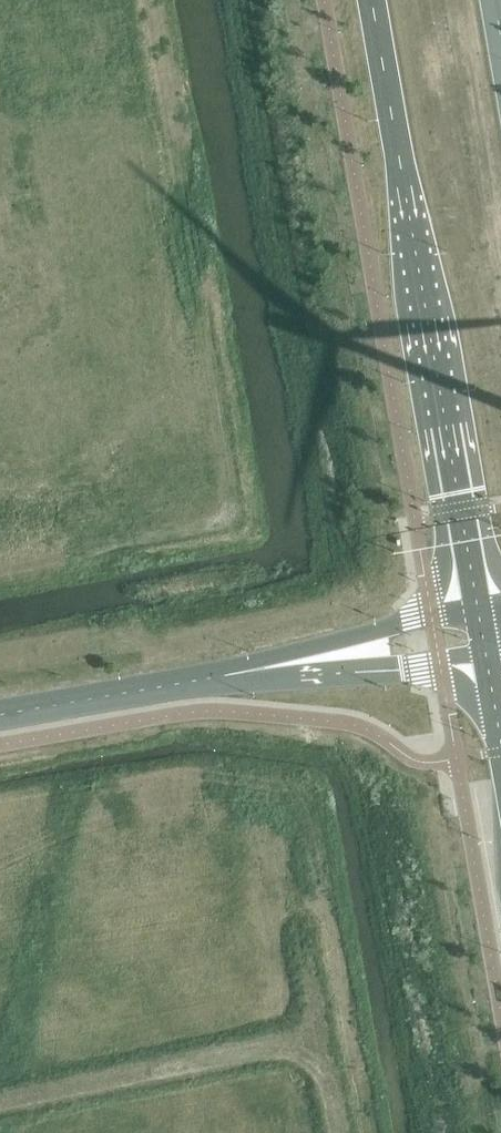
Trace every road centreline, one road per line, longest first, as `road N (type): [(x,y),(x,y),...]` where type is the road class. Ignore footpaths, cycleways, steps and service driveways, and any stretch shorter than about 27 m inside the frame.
road 1 (primary): [(375,0),(484,635)]
road 2 (unclassified): [(484,635),(0,715)]

